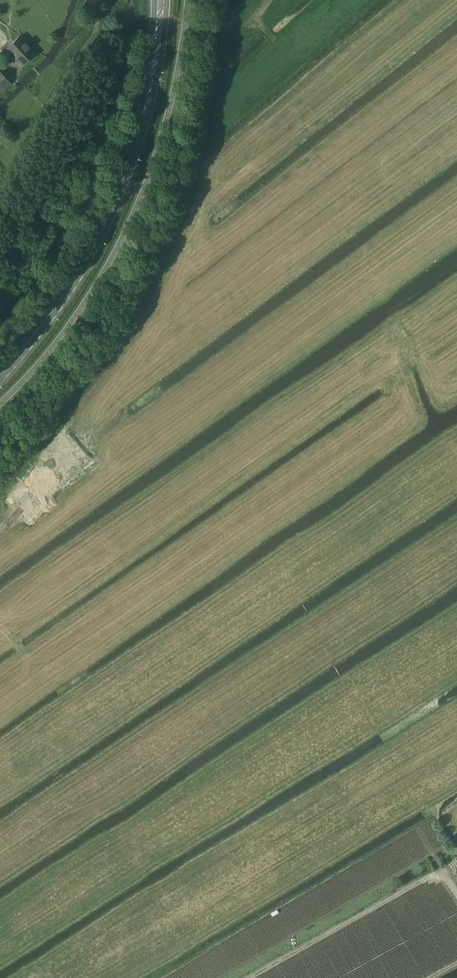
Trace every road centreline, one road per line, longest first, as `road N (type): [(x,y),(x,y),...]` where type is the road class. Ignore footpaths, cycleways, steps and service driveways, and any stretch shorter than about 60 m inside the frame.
road 1 (secondary): [(0,375),(86,259),(139,135)]
road 2 (track): [(456,895),(443,871),(250,977)]
road 3 (track): [(0,187),(69,63),(97,32),(93,2)]
road 4 (secondary): [(139,135),(159,72),(167,0)]
road 5 (secondary): [(155,0),(139,135)]

